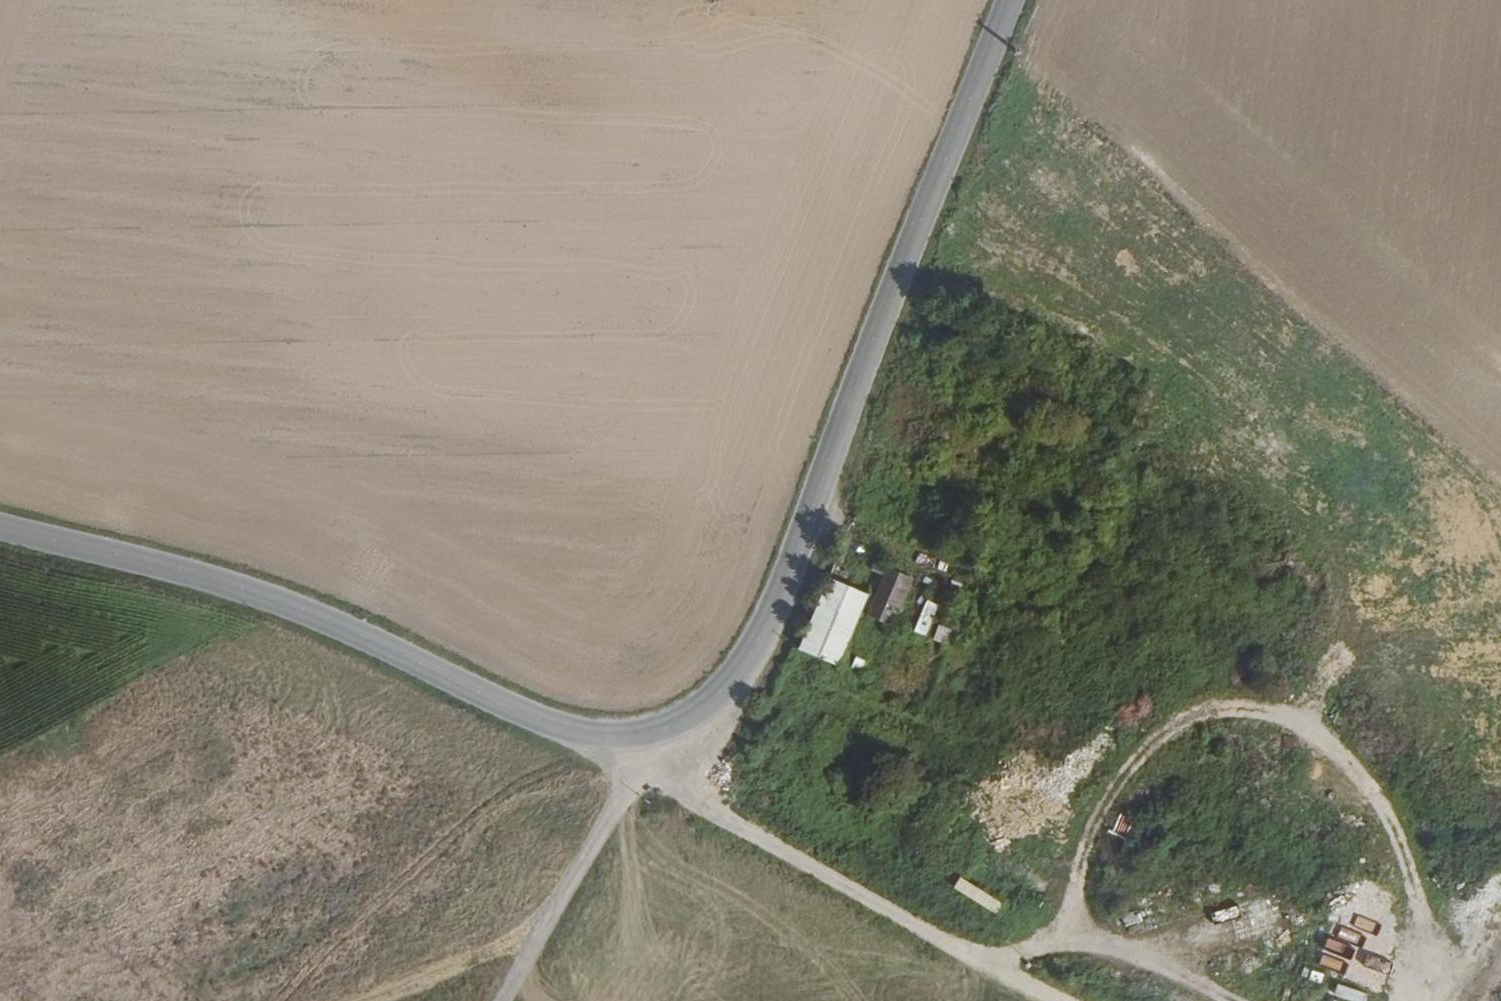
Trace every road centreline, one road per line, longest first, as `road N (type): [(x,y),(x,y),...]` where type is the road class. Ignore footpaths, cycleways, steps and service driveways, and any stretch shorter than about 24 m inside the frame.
road 1 (tertiary): [(997,0),(756,666),(704,716),(647,741),(565,729),(334,623),(185,570),(0,531)]
road 2 (track): [(647,741),(698,800),(1066,1000)]
road 3 (track): [(647,741),(621,810),(503,1000)]

